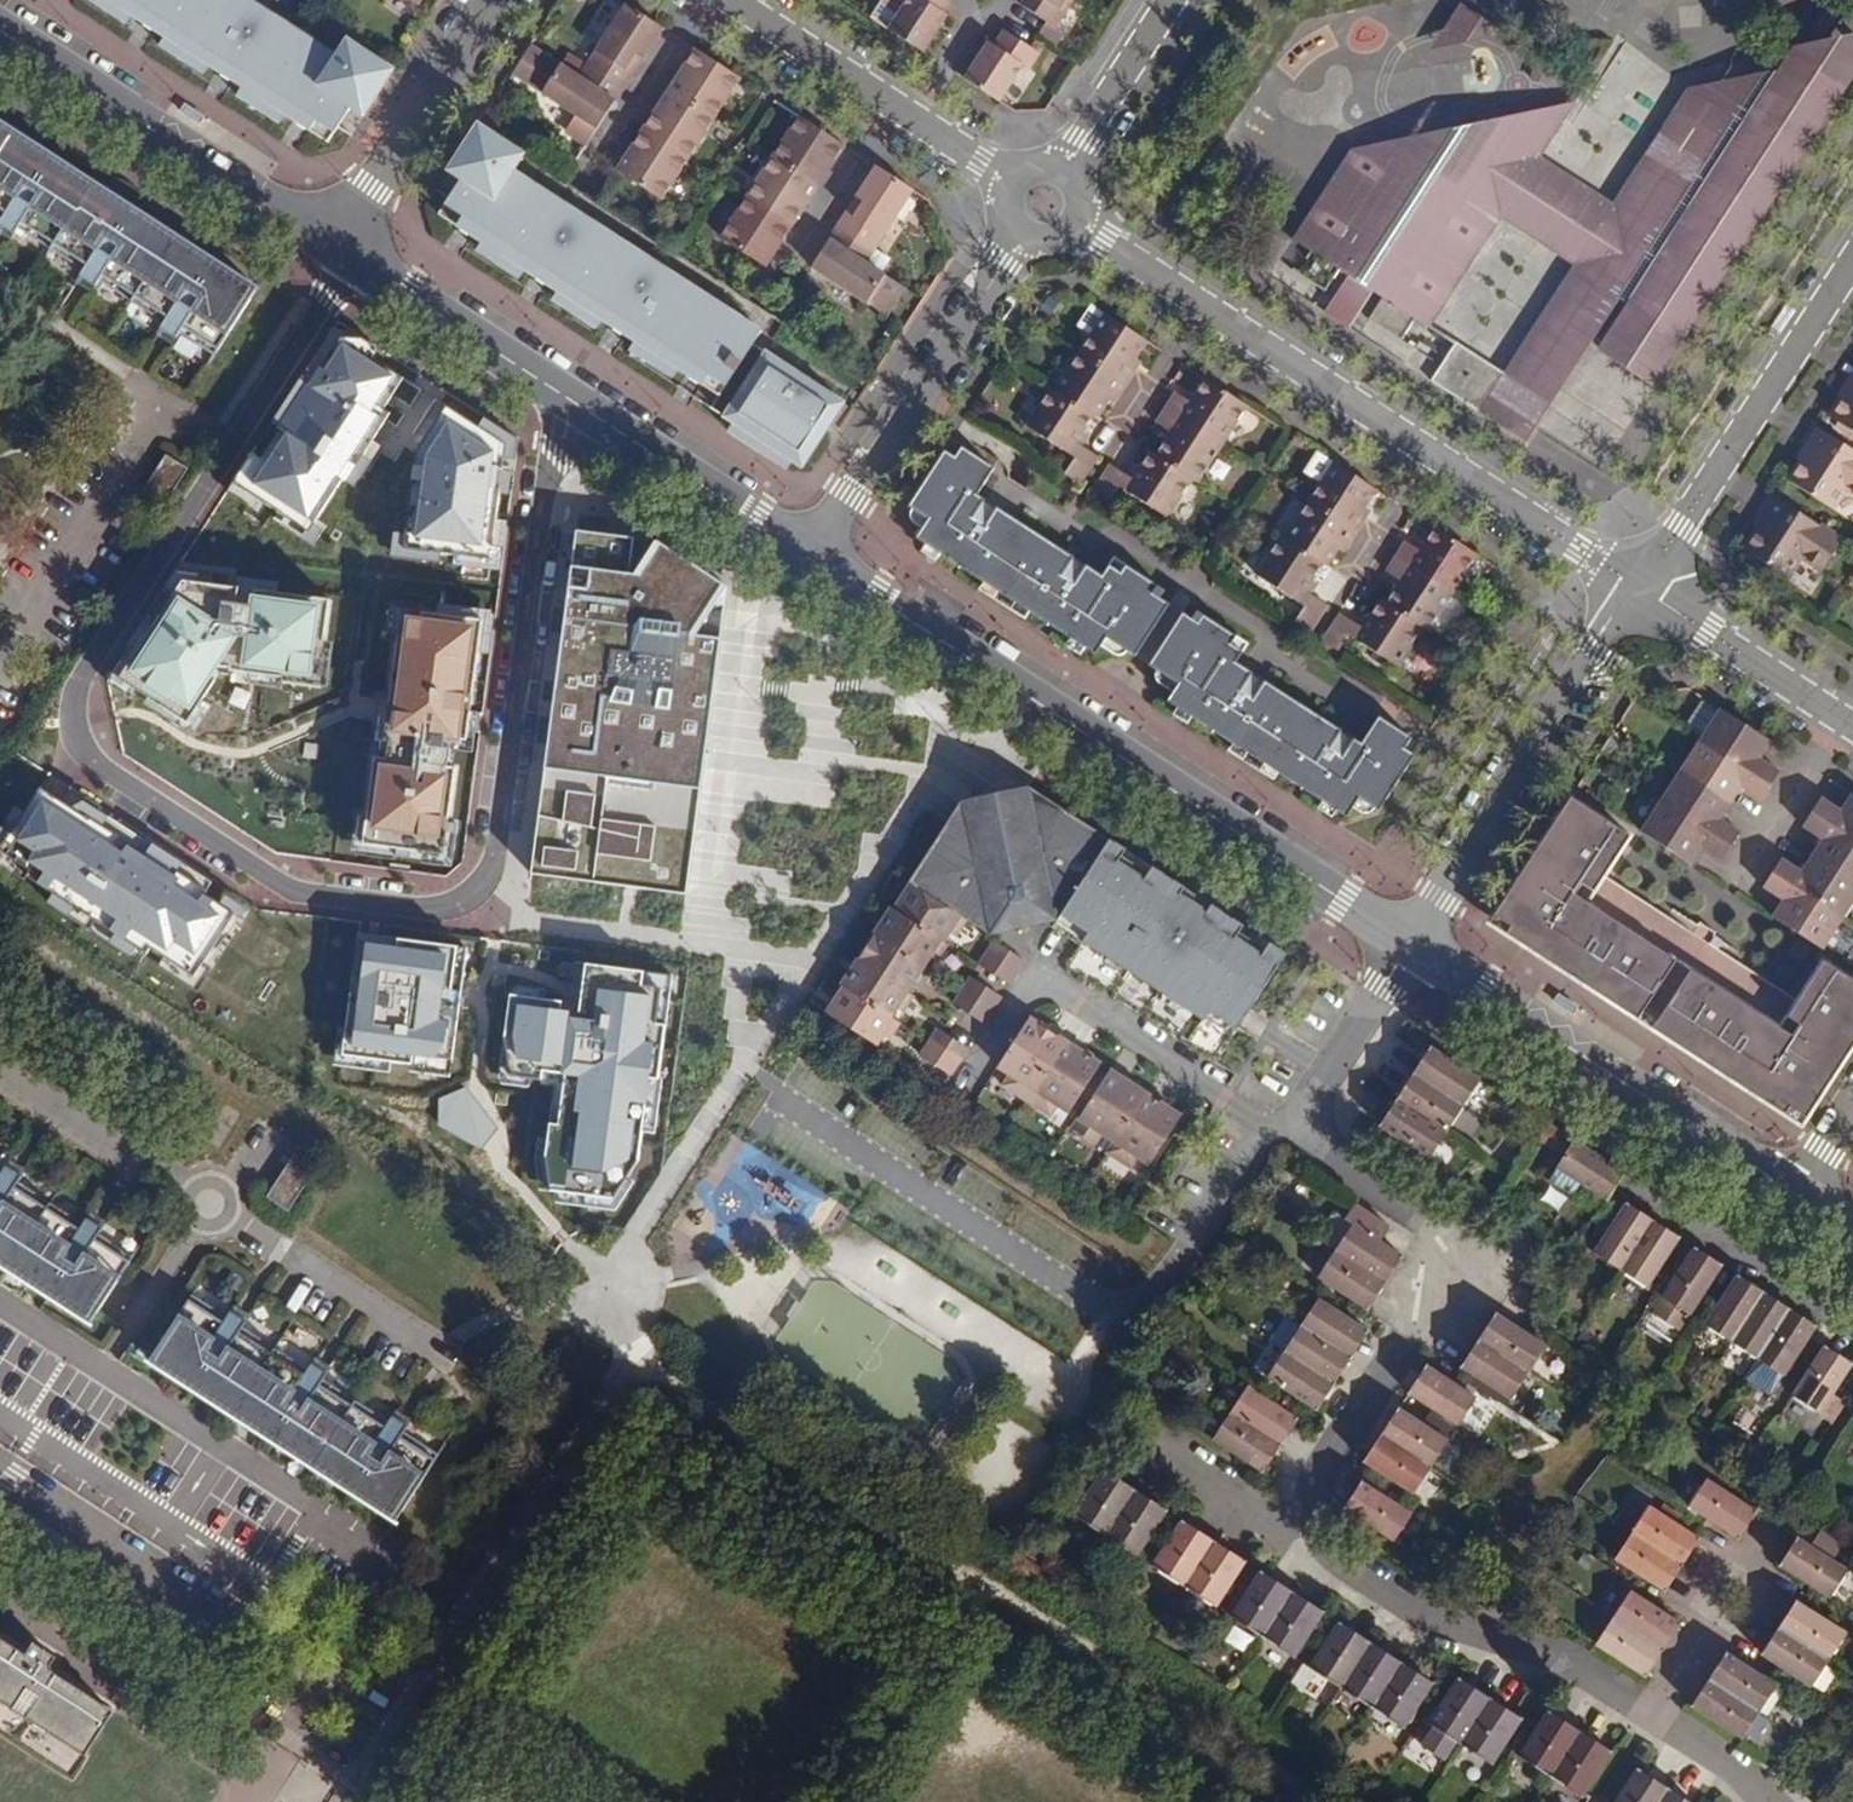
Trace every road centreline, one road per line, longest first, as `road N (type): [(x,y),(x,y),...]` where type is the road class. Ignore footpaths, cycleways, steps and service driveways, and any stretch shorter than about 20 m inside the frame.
road 1 (residential): [(588,412),(545,491),(496,853),(484,888),(465,902),(441,910),(292,891),(89,759),(75,736),(72,702),(82,670),(354,259)]
road 2 (residential): [(1653,1718),(1539,1651),(1436,1620),(1322,1541),(1322,1478),(1466,1249),(1290,1138)]
road 3 (tertiary): [(1408,943),(806,555)]
road 4 (residential): [(1640,586),(1102,245),(1046,202)]
road 5 (tertiary): [(1802,1197),(1408,943)]
road 6 (residential): [(0,1471),(320,1682),(380,1632)]
road 7 (residential): [(954,1095),(1021,993),(1039,985),(1064,991),(1290,1138)]
road 8 (residential): [(806,555),(1046,202)]
road 9 (residential): [(1640,586),(1408,943)]
road 10 (tertiary): [(331,245),(0,29)]
road 11 (residential): [(1640,586),(1852,257)]
road 12 (residential): [(331,245),(492,0)]
road 13 (tertiary): [(588,412),(354,259)]
road 14 (residential): [(1623,1184),(1852,1331)]
road 15 (tertiary): [(806,555),(588,412)]
road 16 (residential): [(1852,726),(1640,586)]
road 17 (residential): [(1046,202),(1173,0)]
road 18 (residential): [(1290,1138),(1408,943)]
road 19 (residential): [(911,116),(733,0)]
road 20 (residential): [(1716,1619),(1741,1636),(1771,1590),(1720,1557),(1691,1603)]
road 21 (residential): [(1046,202),(911,116)]
road 22 (residential): [(1771,1801),(1653,1718)]

